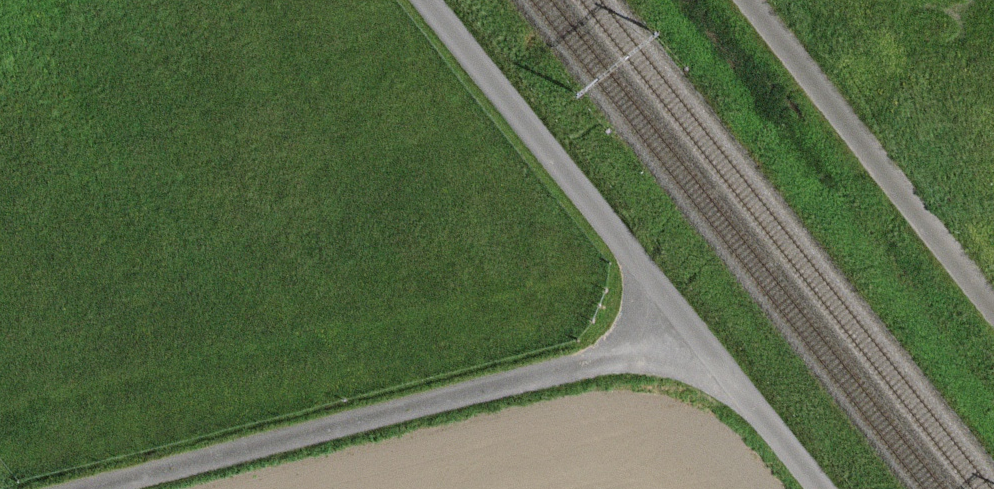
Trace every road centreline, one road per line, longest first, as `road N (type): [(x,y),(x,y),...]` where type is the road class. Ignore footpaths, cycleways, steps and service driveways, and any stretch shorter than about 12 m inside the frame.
road 1 (unclassified): [(693,334),(84,488)]
road 2 (unclassified): [(693,334),(425,0)]
road 3 (unclassified): [(993,312),(750,0)]
road 4 (unclassified): [(819,488),(693,334)]

